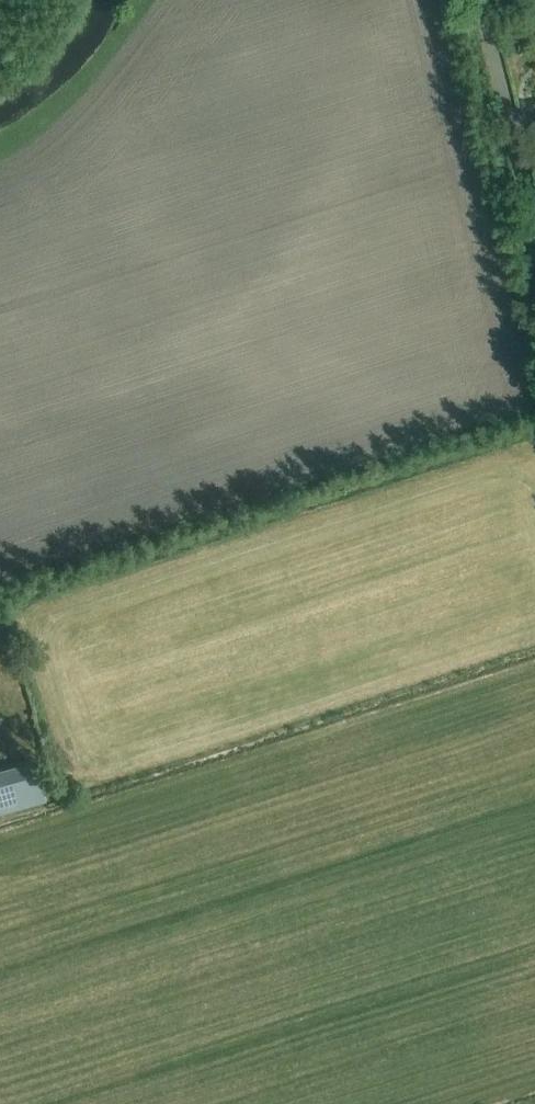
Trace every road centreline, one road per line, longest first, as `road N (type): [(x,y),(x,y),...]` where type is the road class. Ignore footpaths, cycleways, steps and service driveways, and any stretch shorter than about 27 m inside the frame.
road 1 (unclassified): [(534,236),(476,0)]

